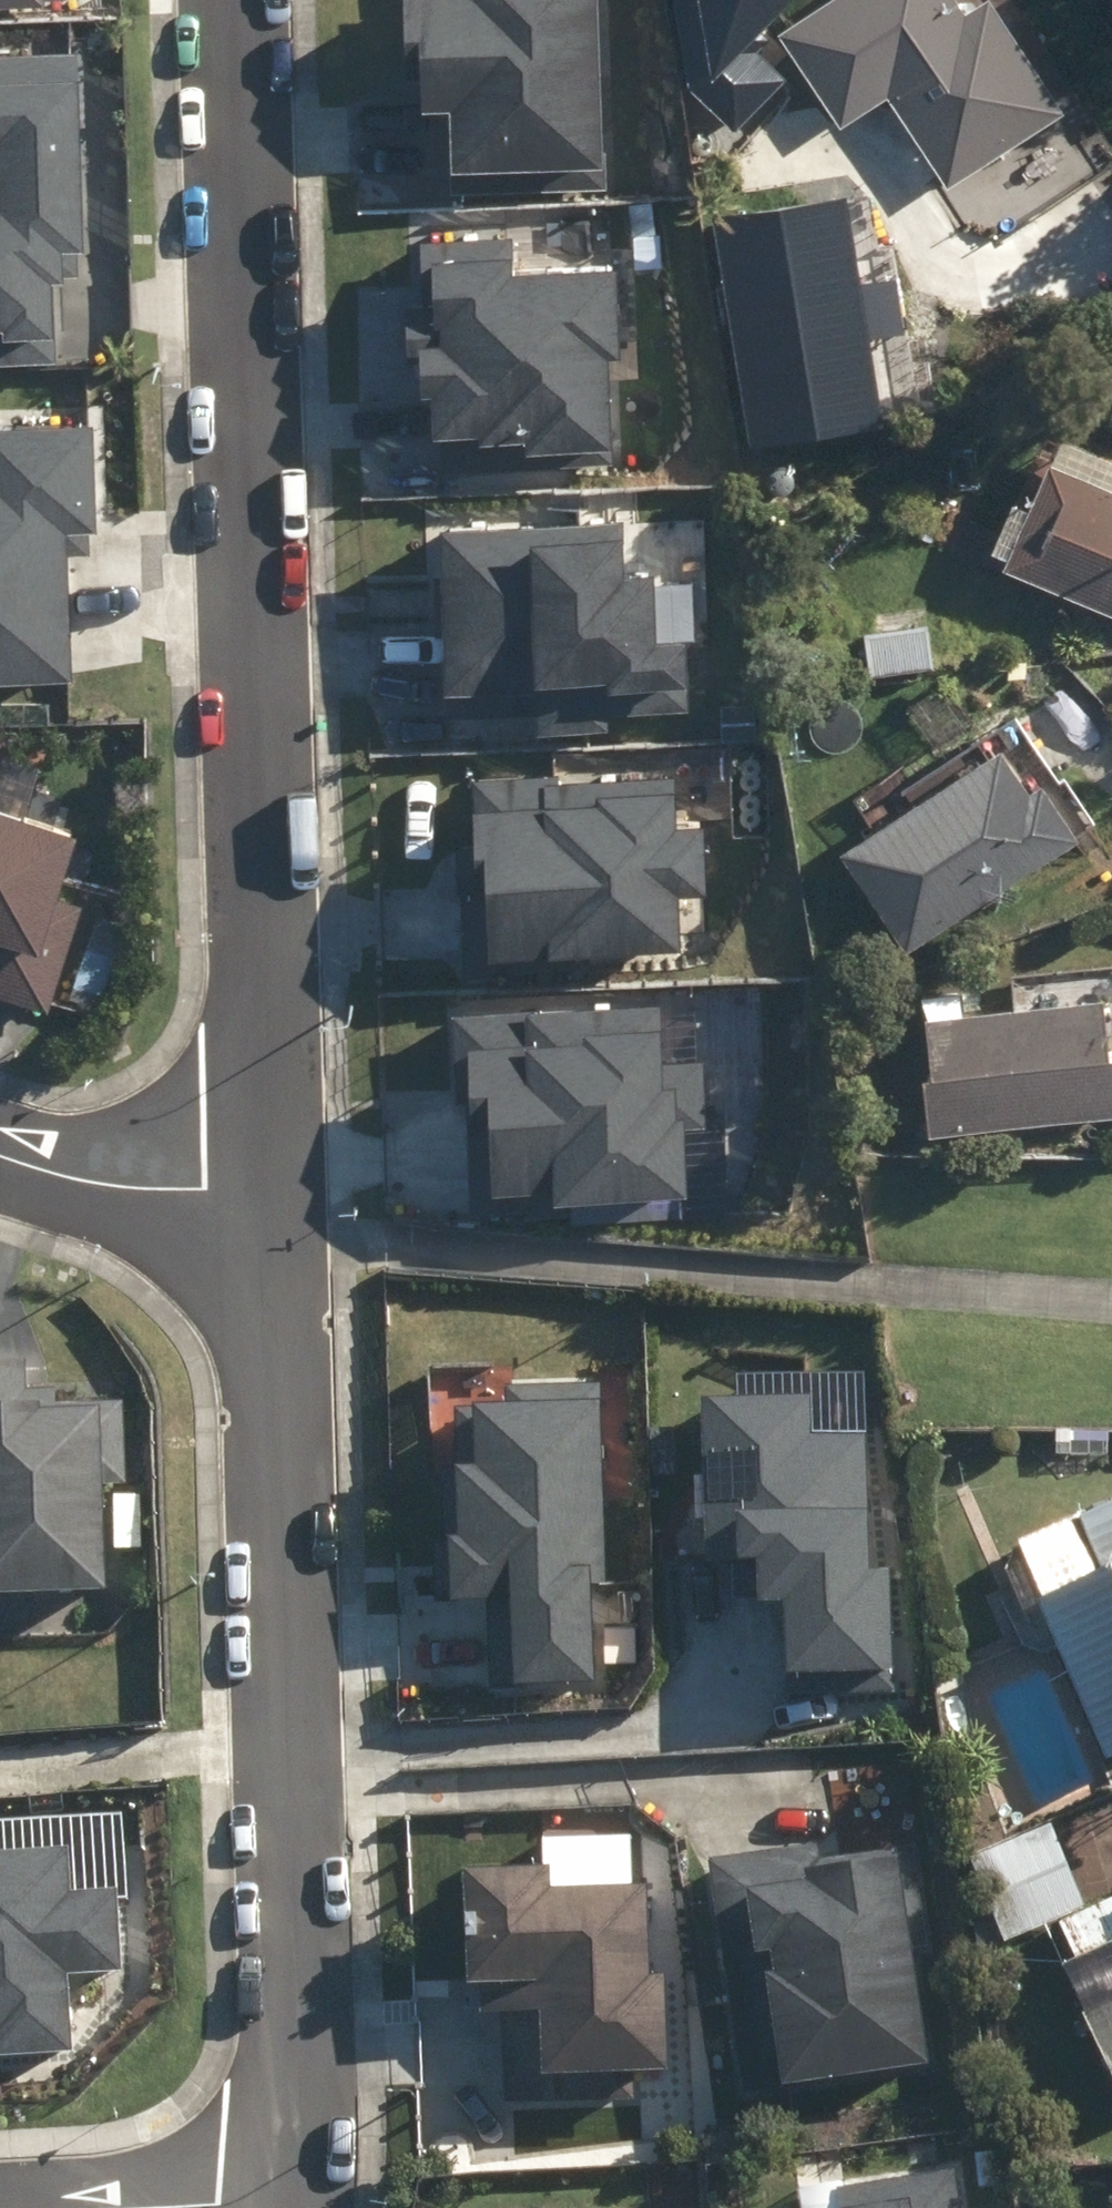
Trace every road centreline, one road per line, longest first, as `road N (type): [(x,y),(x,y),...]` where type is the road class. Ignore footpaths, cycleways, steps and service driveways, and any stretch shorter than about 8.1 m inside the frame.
road 1 (residential): [(249,0),(267,1192)]
road 2 (residential): [(267,1192),(268,1541),(294,1995),(294,2200)]
road 3 (residential): [(0,1156),(110,1190),(267,1192)]
road 4 (residential): [(294,2200),(150,2207)]

